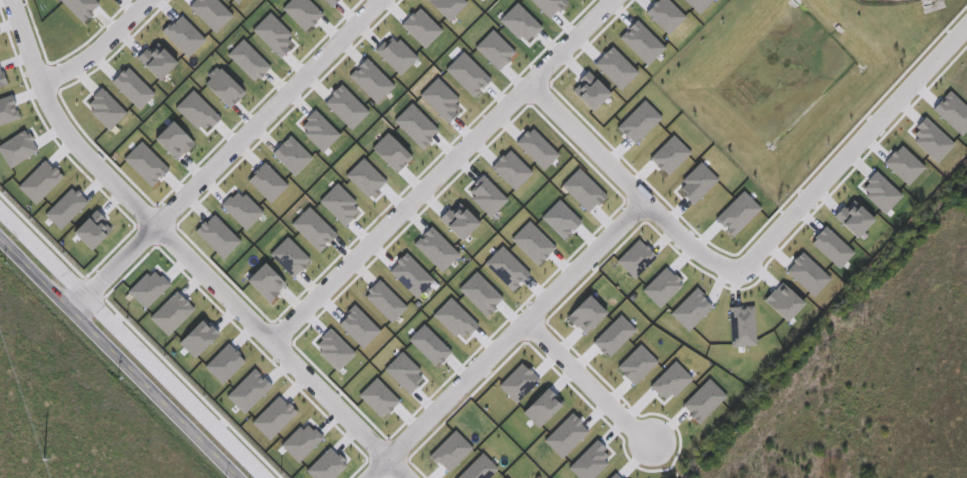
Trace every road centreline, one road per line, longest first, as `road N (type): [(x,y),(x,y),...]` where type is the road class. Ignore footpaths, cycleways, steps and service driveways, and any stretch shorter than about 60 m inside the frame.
road 1 (residential): [(966,22),(739,272),(676,233),(530,83),(267,336),(410,477)]
road 2 (residential): [(388,457),(644,200)]
road 3 (tertiary): [(0,241),(233,477)]
road 4 (residential): [(372,0),(154,225)]
road 5 (residential): [(154,225),(61,125),(12,0)]
road 6 (residential): [(525,318),(653,442)]
road 7 (residential): [(154,225),(267,336)]
road 8 (residential): [(40,78),(82,62),(144,0)]
road 9 (residential): [(154,225),(68,310)]

